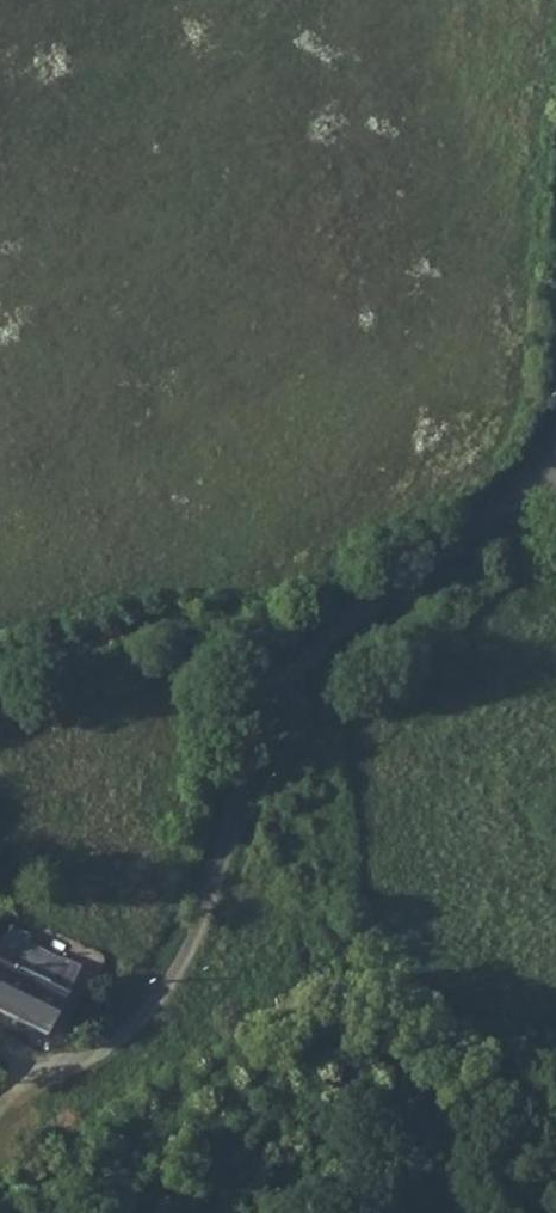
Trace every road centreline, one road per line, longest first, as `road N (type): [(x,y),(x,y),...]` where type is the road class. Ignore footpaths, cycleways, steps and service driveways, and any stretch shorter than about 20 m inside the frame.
road 1 (residential): [(555,486),(283,684),(186,970),(131,1036),(24,1083)]
road 2 (track): [(283,684),(164,627),(95,637),(0,671)]

